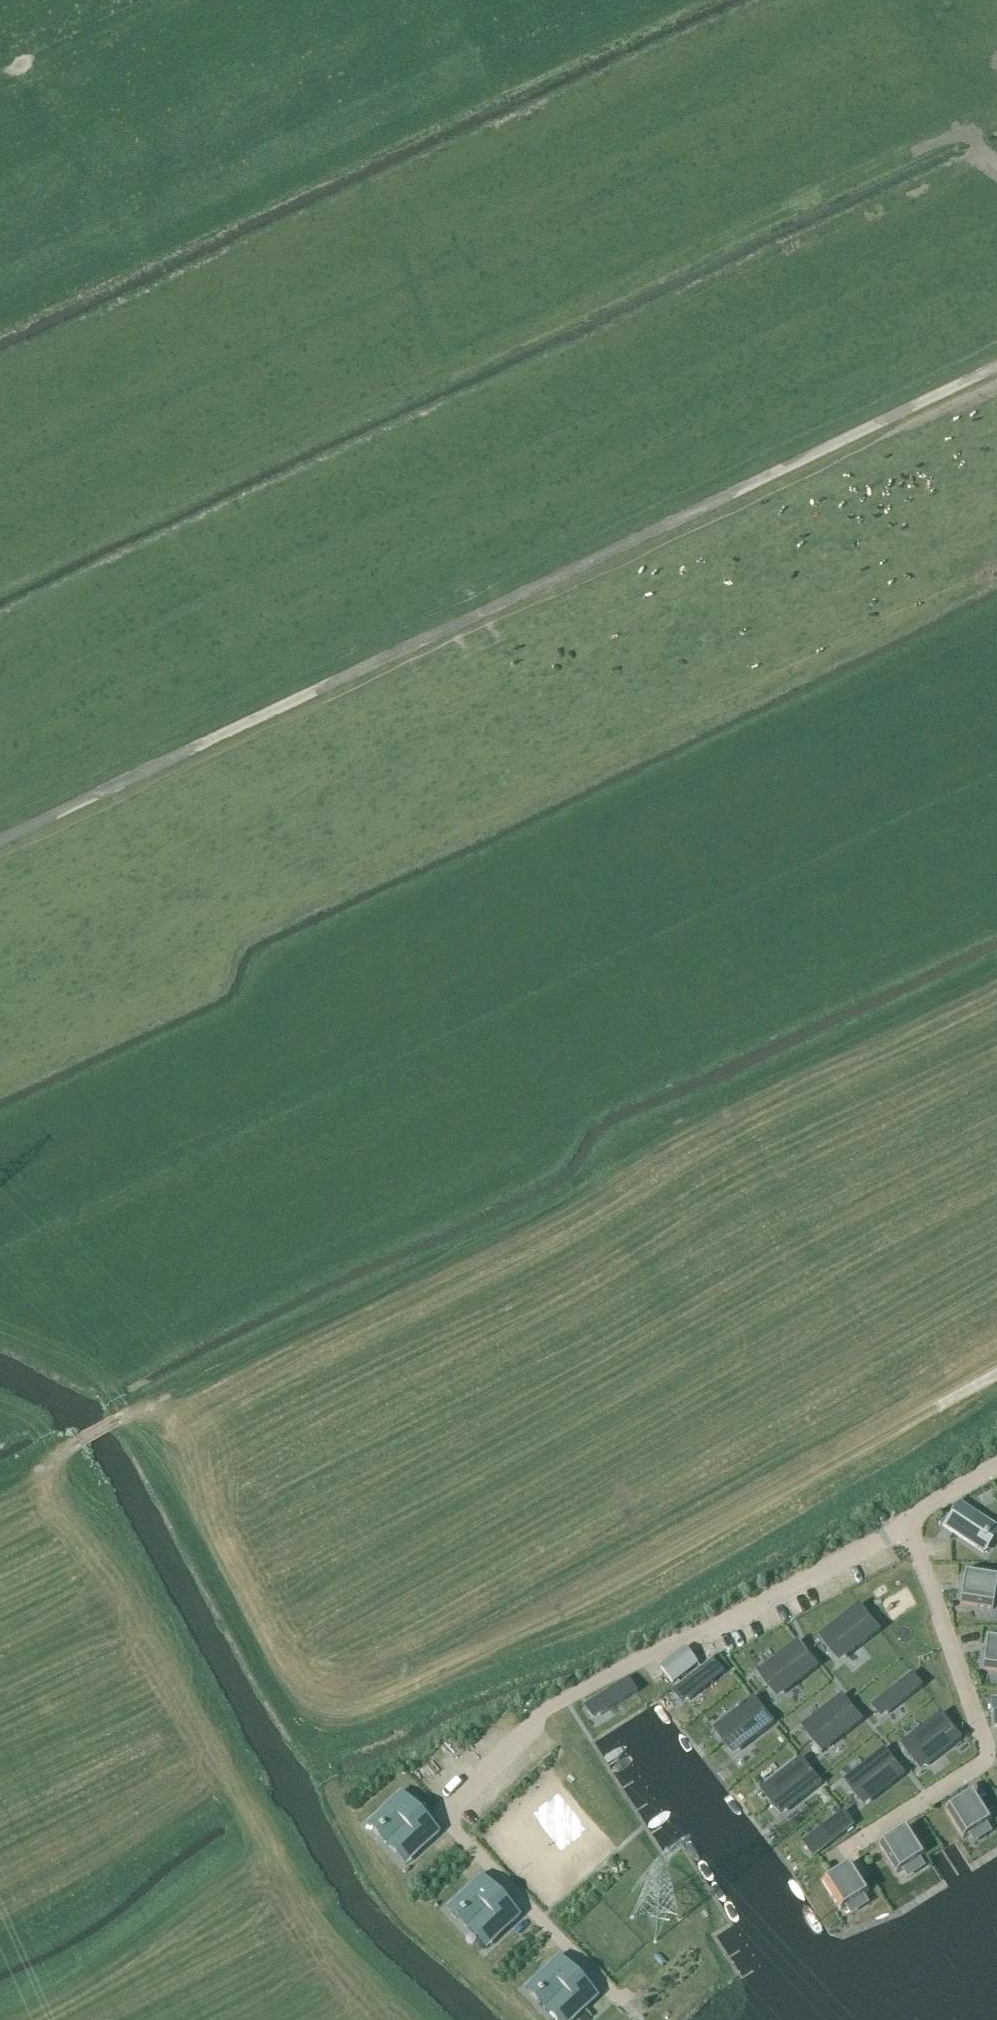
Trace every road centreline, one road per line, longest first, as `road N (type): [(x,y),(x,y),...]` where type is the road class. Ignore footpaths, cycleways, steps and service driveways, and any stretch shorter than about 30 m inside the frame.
road 1 (track): [(0,840),(996,366)]

